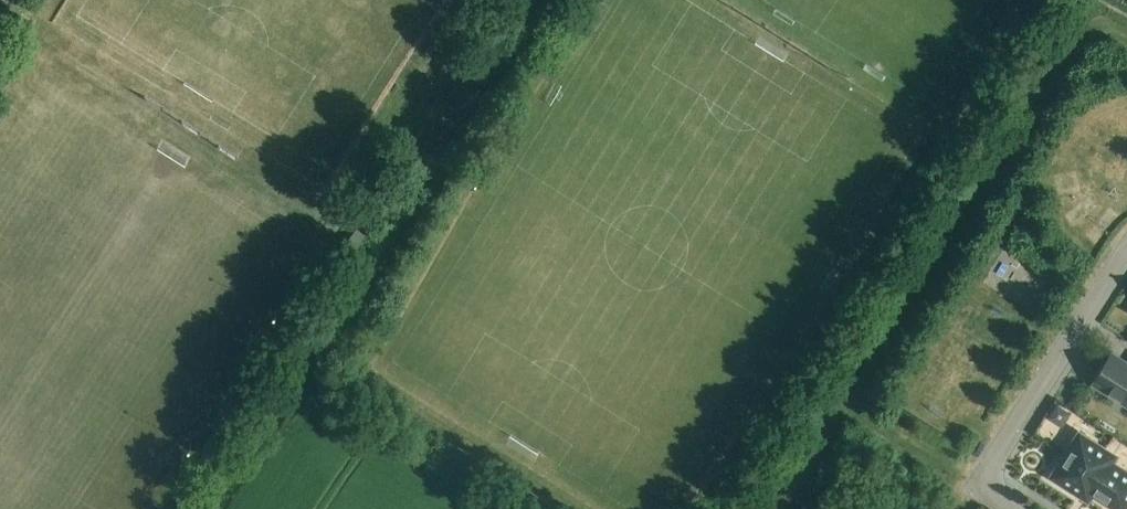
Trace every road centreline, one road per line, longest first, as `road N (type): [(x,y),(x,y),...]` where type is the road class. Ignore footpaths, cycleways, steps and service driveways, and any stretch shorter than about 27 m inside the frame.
road 1 (residential): [(1126,246),(978,488),(1011,508)]

